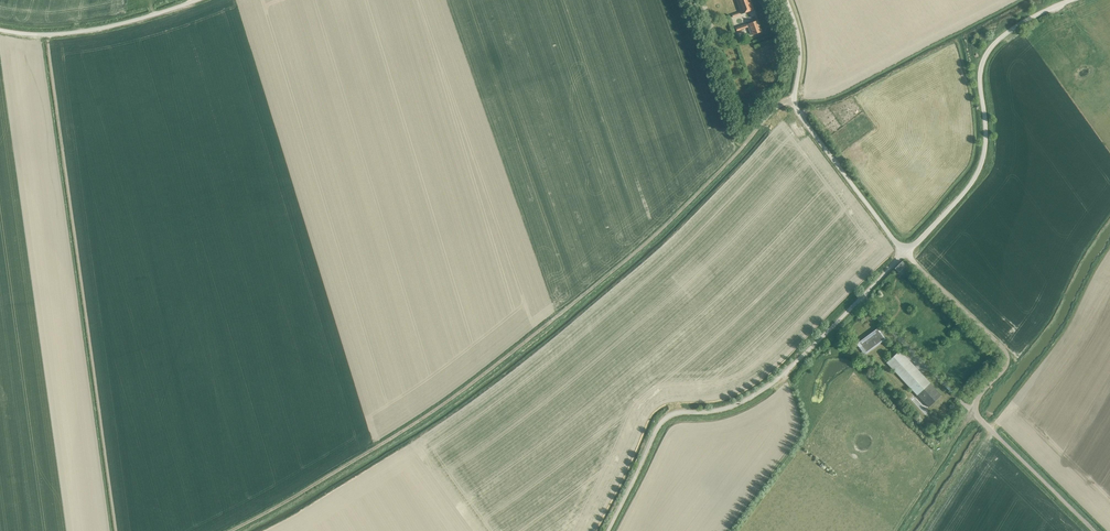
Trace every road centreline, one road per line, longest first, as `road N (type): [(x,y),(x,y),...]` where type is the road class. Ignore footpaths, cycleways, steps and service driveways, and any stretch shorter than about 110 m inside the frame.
road 1 (unclassified): [(794,100),(774,109),(653,237),(445,404),(233,530)]
road 2 (unclassified): [(607,530),(663,420),(739,404),(763,389),(904,254)]
road 3 (unclassified): [(1094,530),(977,416),(974,401),(1006,354),(904,254)]
road 4 (unclassified): [(904,254),(980,166),(986,54),(1017,26),(1071,0)]
road 5 (unclassified): [(195,0),(91,30),(0,30)]
road 6 (unclassified): [(904,254),(794,100)]
road 7 (track): [(786,372),(801,411),(800,437),(731,530)]
road 8 (track): [(976,413),(896,530)]

